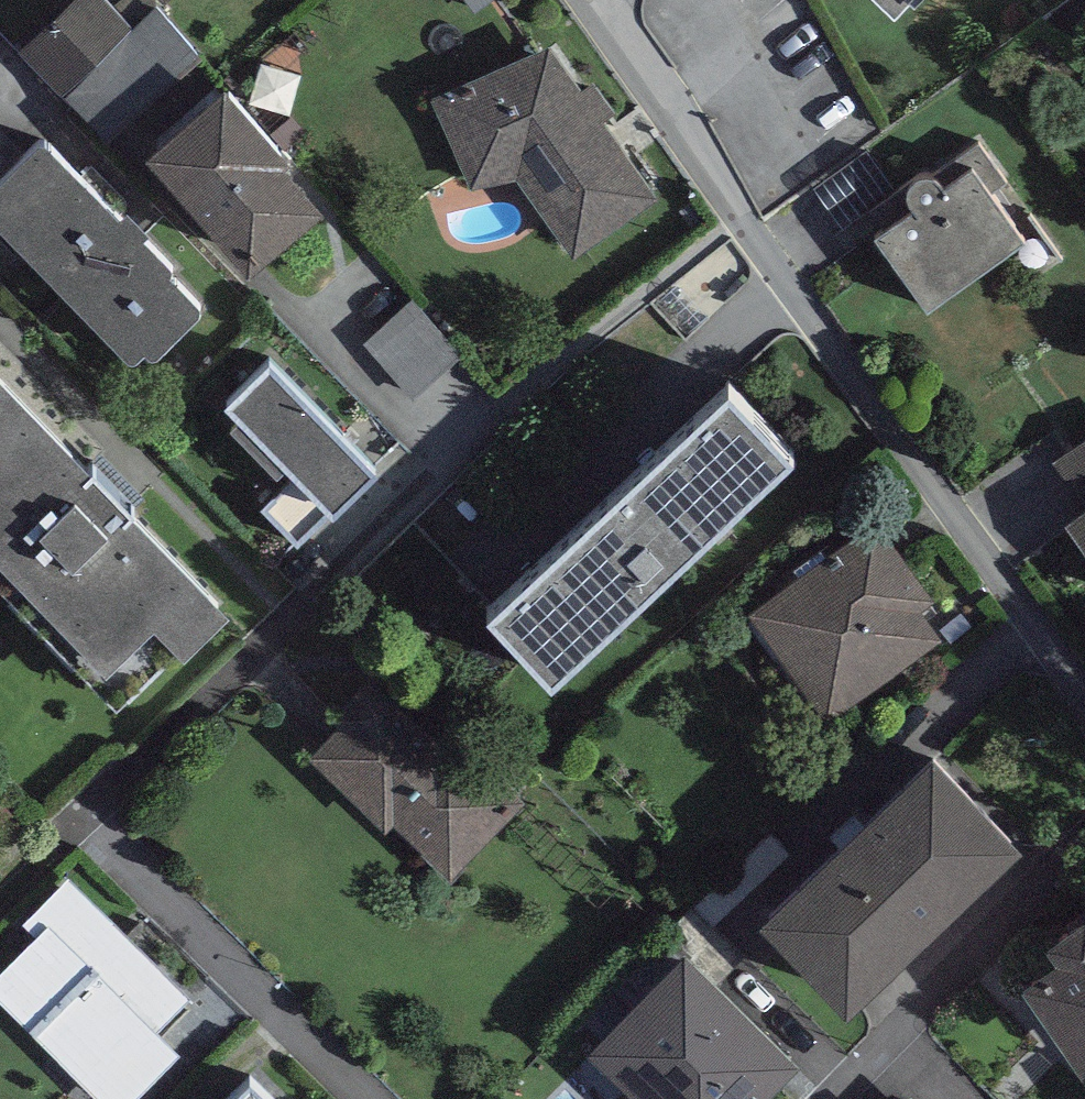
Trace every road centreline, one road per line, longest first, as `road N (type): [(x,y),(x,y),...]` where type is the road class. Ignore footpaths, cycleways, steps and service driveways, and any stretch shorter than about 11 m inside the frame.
road 1 (residential): [(604,0),(1084,693)]
road 2 (residential): [(537,359),(92,813)]
road 3 (residential): [(379,1098),(92,813)]

